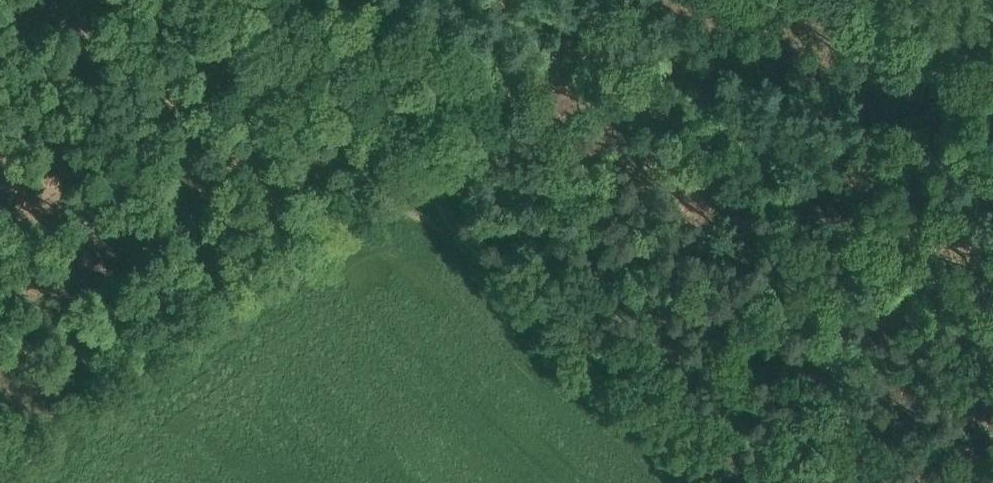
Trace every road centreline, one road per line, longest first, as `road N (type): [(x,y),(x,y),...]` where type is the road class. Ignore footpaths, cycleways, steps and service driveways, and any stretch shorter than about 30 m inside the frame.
road 1 (track): [(431,193),(710,482)]

